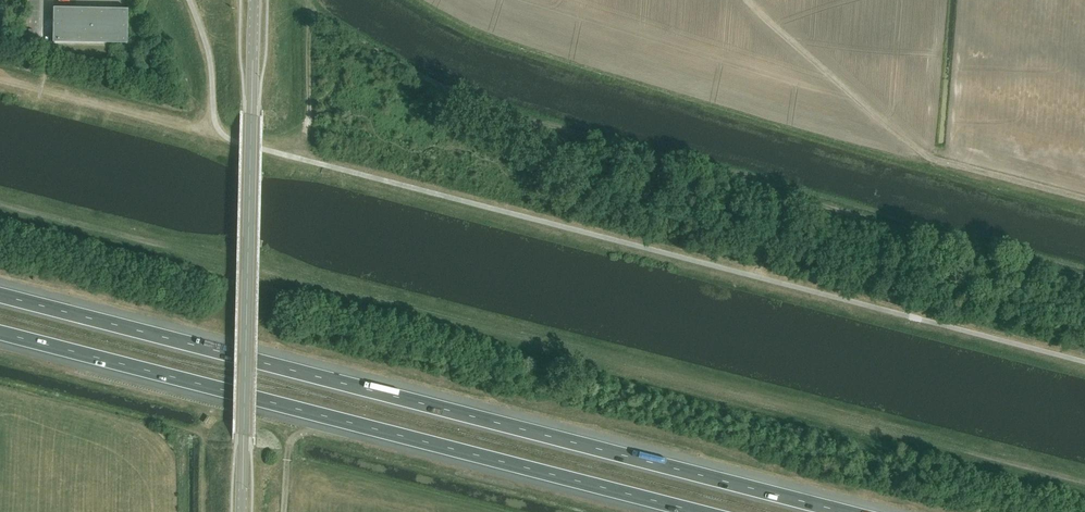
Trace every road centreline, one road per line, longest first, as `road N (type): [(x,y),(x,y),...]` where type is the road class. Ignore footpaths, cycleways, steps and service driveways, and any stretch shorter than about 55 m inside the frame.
road 1 (motorway): [(861,511),(0,293)]
road 2 (track): [(1084,272),(510,111),(429,80),(310,11)]
road 3 (motorway): [(0,333),(703,511)]
road 4 (tertiary): [(241,511),(255,0)]
road 5 (track): [(747,0),(924,152),(1084,197)]
road 6 (track): [(226,136),(0,80)]
road 7 (track): [(284,511),(290,441),(281,429),(240,415),(201,434)]
road 8 (track): [(310,11),(310,161)]

